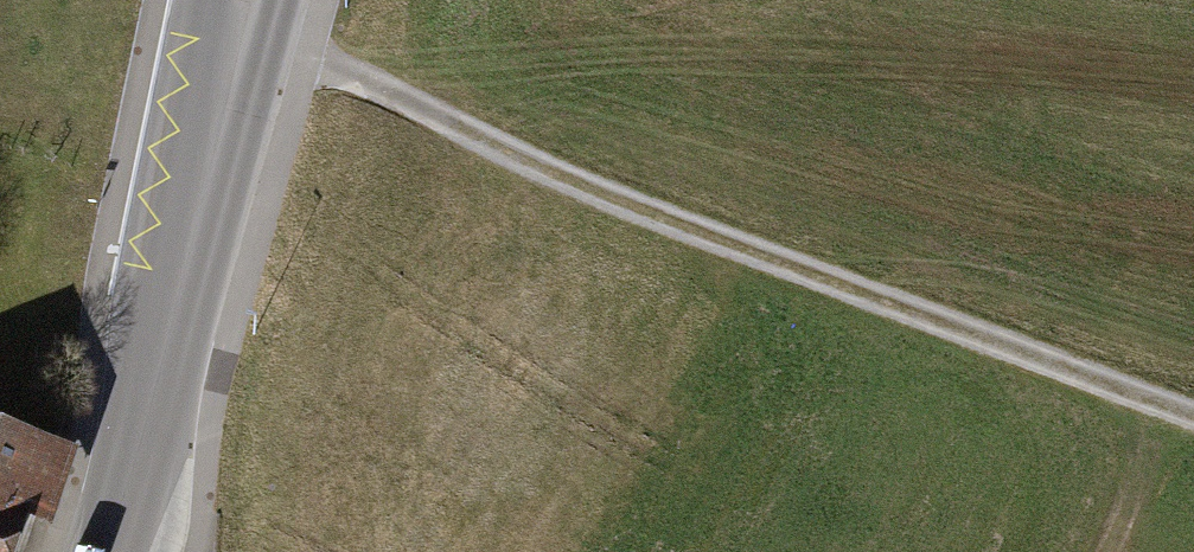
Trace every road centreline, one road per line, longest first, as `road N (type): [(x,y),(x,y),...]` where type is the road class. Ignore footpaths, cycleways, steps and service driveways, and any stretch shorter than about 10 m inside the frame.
road 1 (track): [(242,22),(568,174),(1193,416)]
road 2 (tertiary): [(109,551),(247,0)]
road 3 (track): [(1096,380),(1136,439),(1139,470),(1099,551)]

